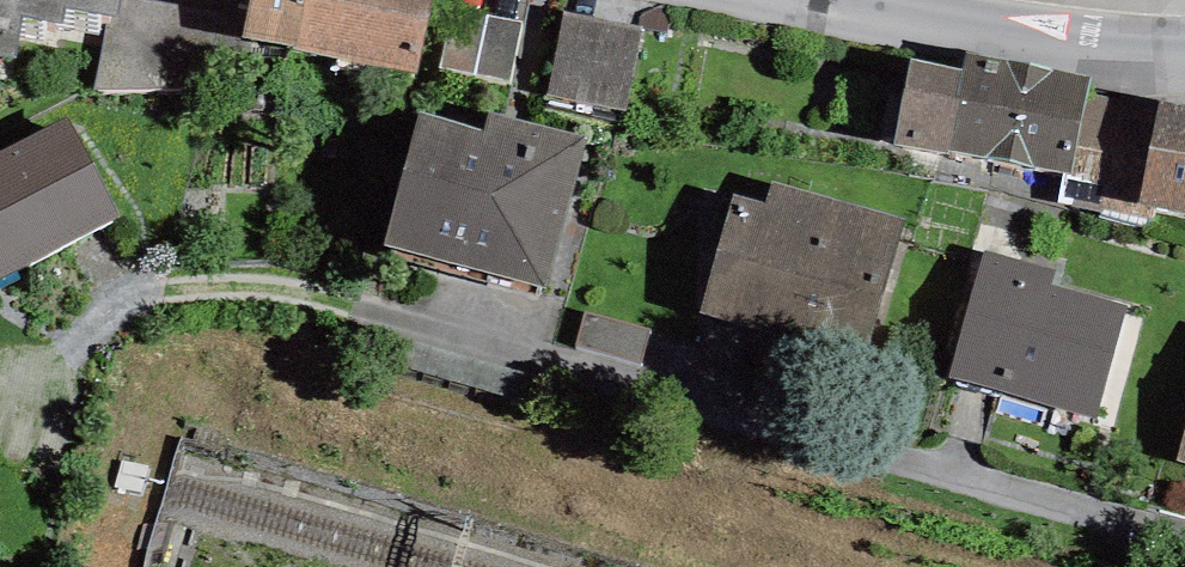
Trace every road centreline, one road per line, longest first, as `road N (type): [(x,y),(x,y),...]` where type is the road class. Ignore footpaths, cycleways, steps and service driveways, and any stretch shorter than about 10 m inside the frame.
road 1 (residential): [(1184,531),(284,288),(177,289),(132,308),(86,346)]
road 2 (residential): [(1184,38),(1008,29),(857,0)]

